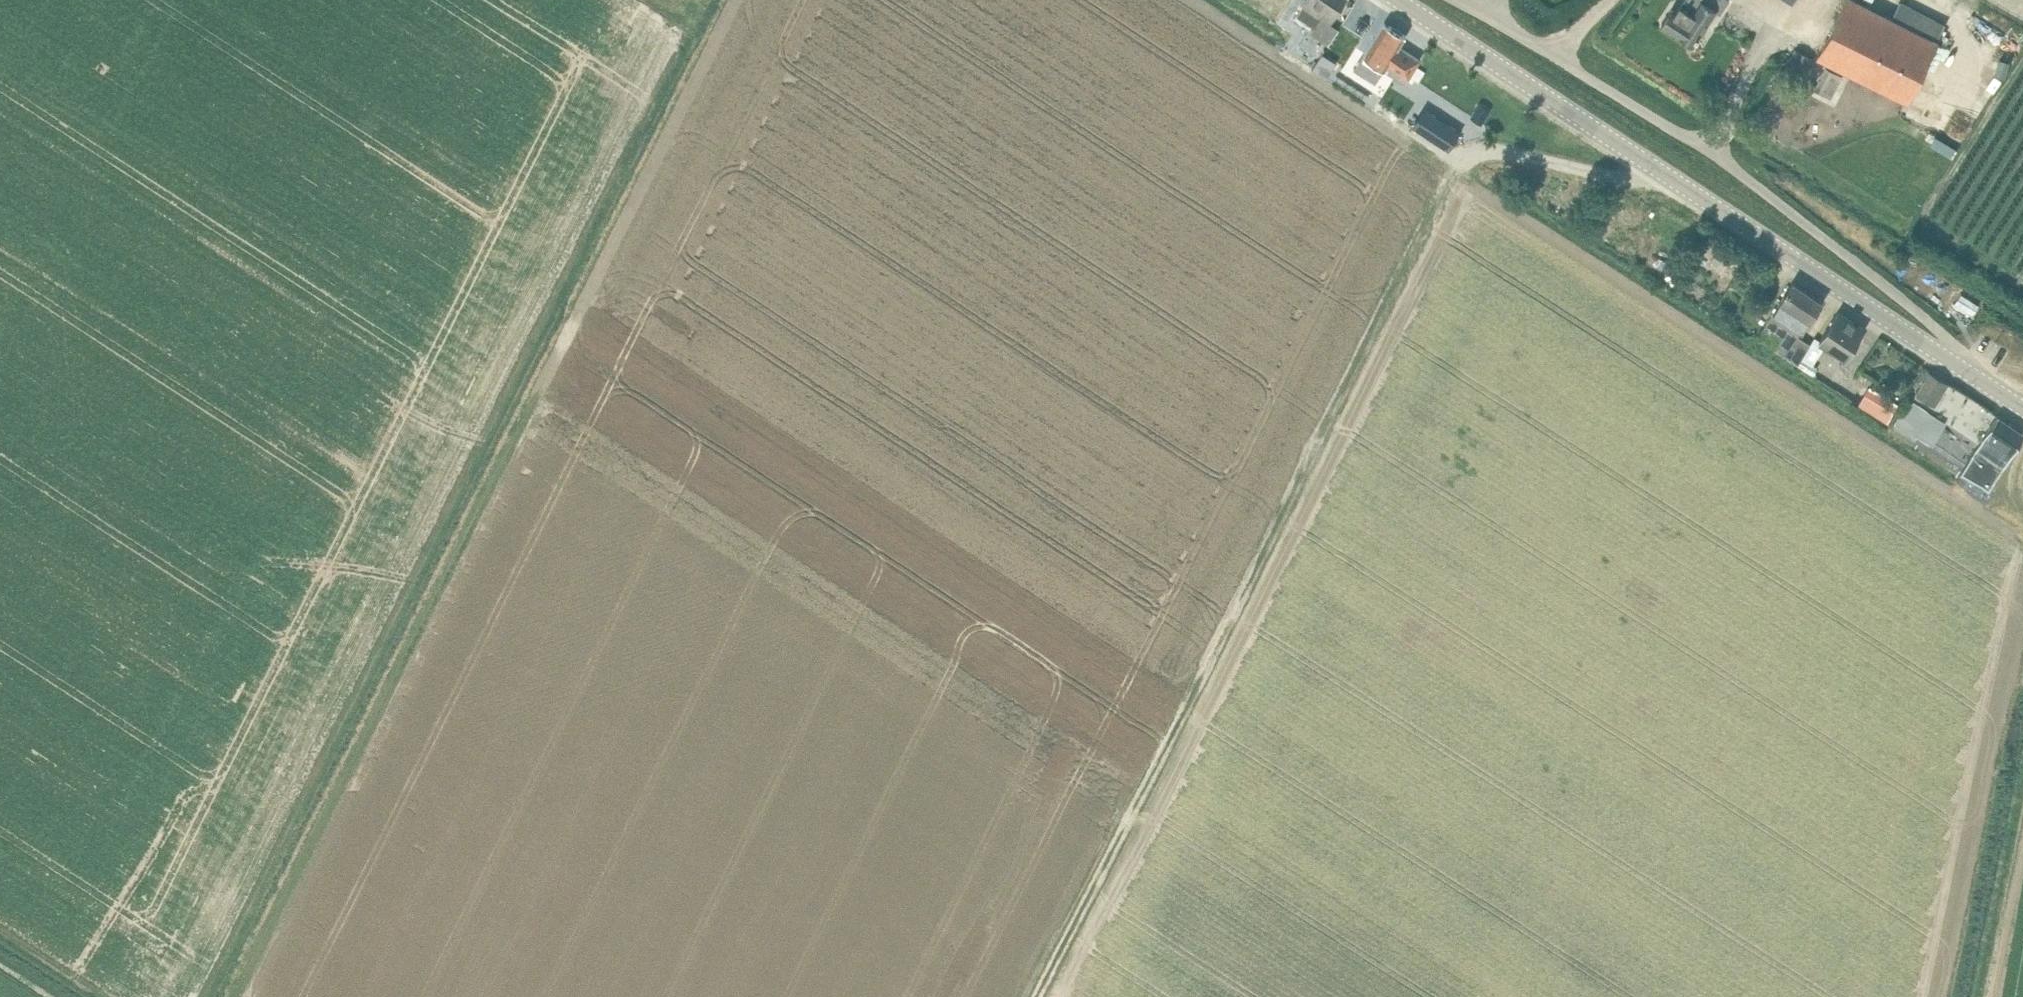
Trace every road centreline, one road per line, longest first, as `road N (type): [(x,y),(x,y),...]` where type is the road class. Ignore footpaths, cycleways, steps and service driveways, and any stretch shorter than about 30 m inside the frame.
road 1 (tertiary): [(2022,418),(1385,0)]

